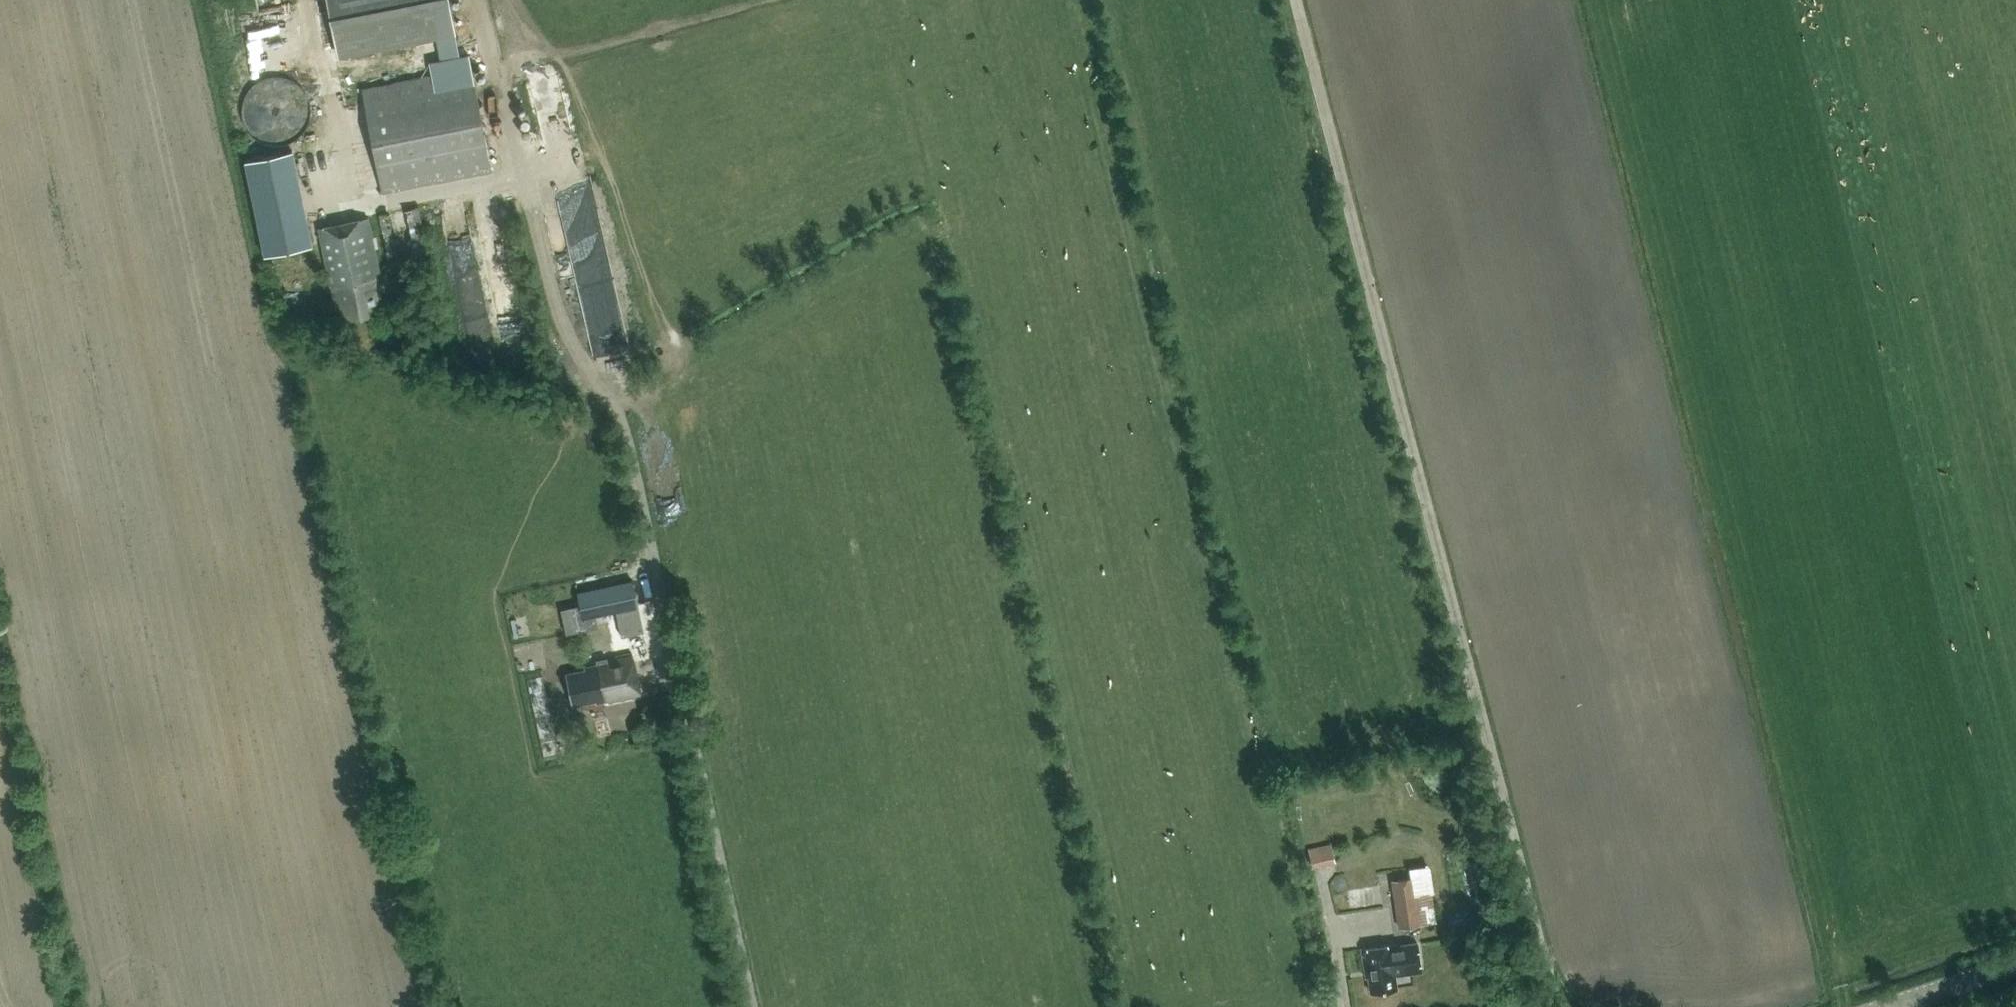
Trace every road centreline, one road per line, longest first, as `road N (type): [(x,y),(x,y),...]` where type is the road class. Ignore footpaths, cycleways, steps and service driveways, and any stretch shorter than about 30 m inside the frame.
road 1 (track): [(749,1006),(612,405),(539,244),(480,0)]
road 2 (tertiary): [(1890,1006),(2015,967)]

